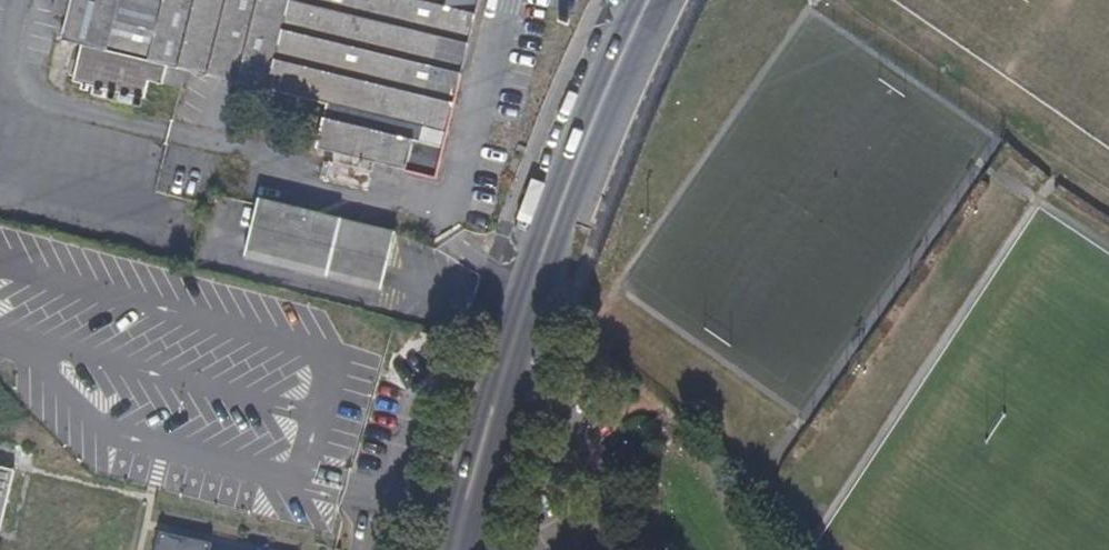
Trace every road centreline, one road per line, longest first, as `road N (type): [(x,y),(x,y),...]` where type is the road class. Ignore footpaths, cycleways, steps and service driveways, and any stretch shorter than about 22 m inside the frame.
road 1 (unclassified): [(653,0),(543,258),(451,549)]

